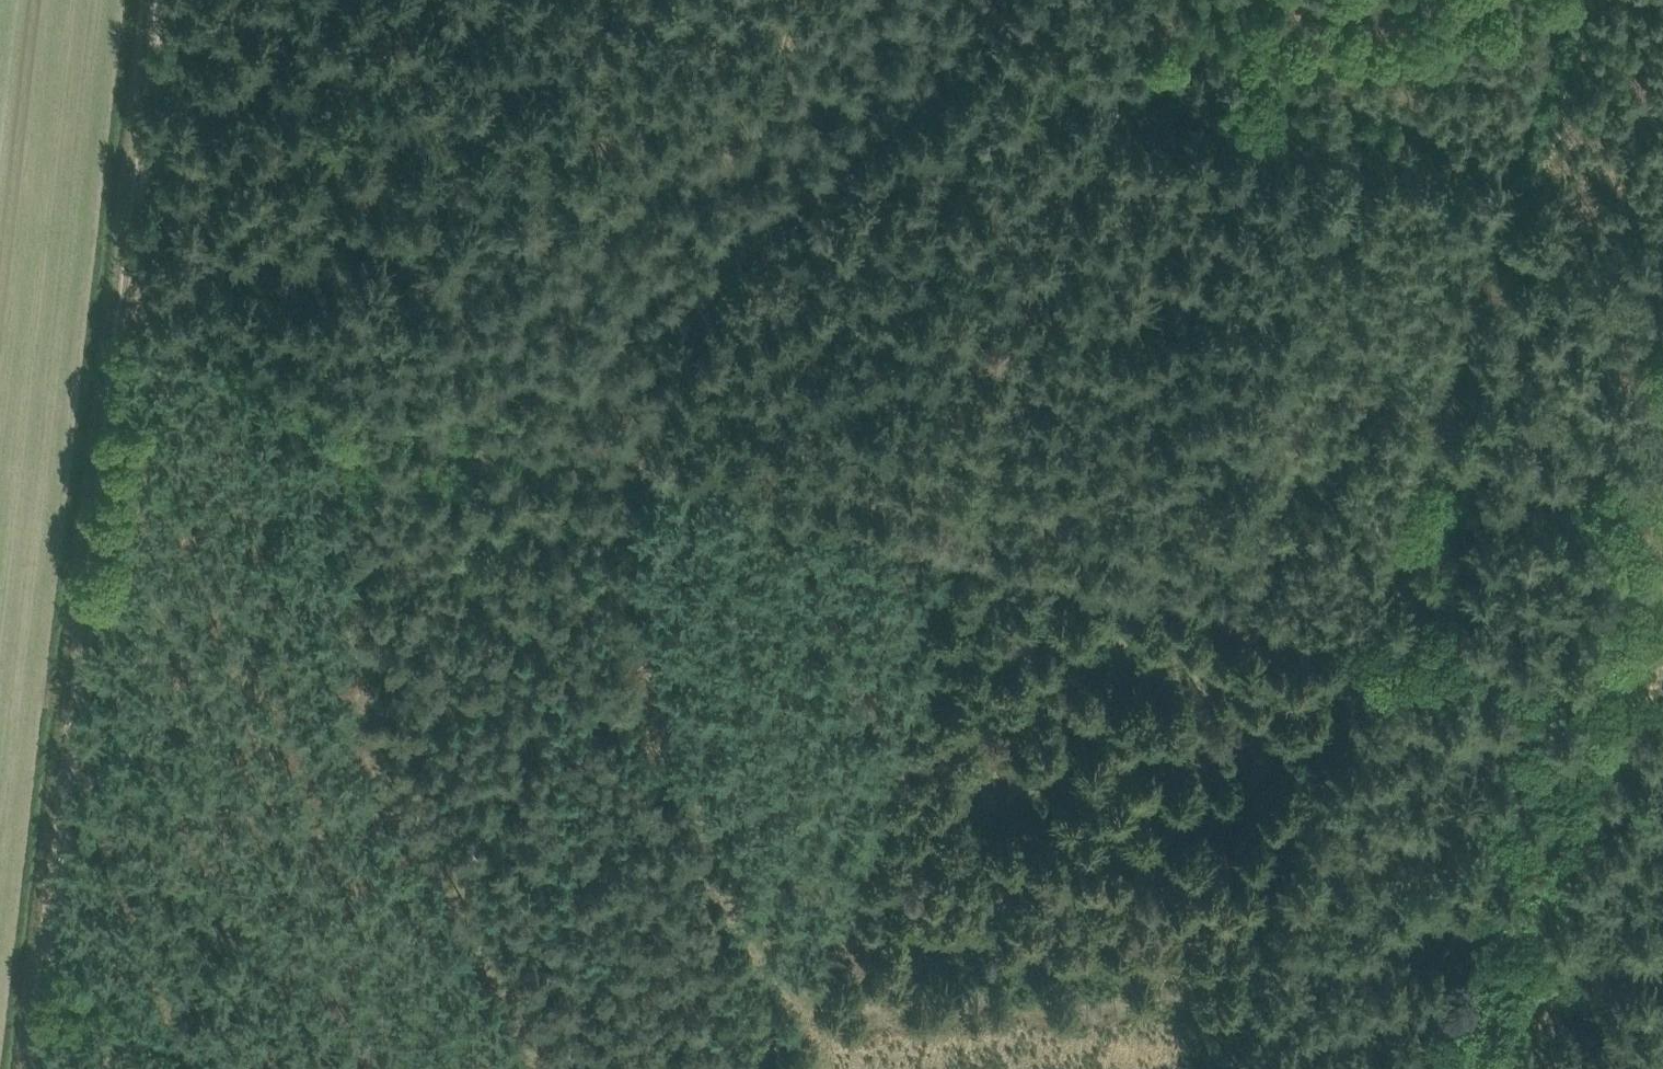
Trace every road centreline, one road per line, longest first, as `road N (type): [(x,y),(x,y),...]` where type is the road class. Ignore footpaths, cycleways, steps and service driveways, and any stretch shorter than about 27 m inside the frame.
road 1 (track): [(11,1068),(141,0)]
road 2 (track): [(1662,391),(1460,1068)]

